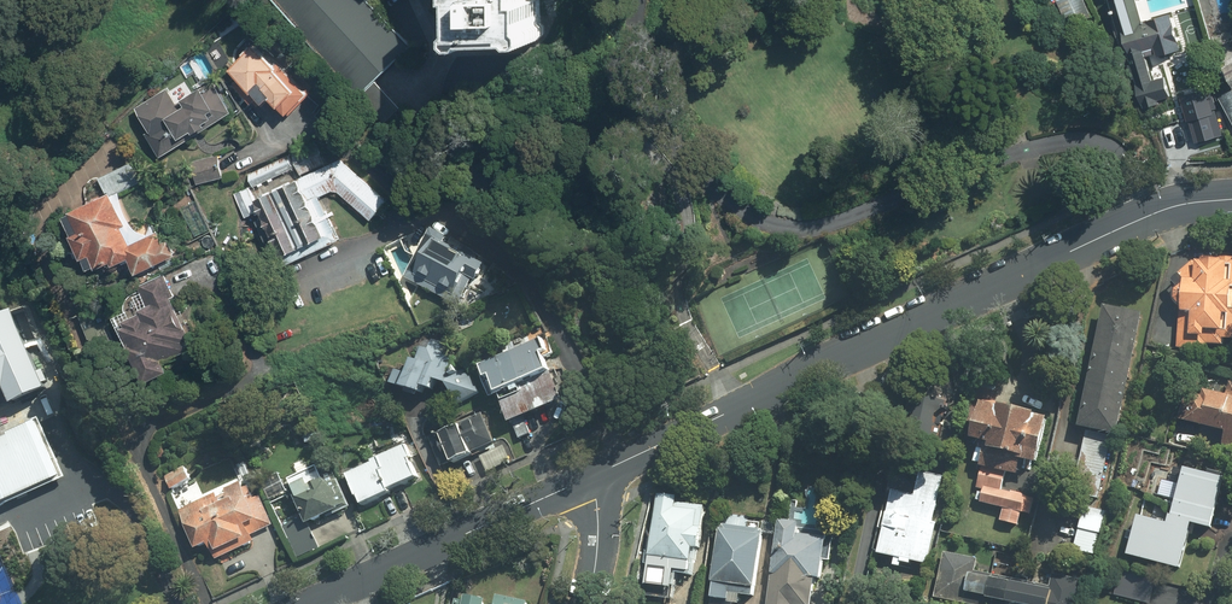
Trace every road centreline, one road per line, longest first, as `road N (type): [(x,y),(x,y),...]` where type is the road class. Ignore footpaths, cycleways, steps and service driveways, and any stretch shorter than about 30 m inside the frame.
road 1 (secondary): [(586,478),(1084,243),(1175,207),(1231,198)]
road 2 (secondary): [(313,603),(586,478)]
road 3 (residential): [(587,603),(598,526),(586,478)]

